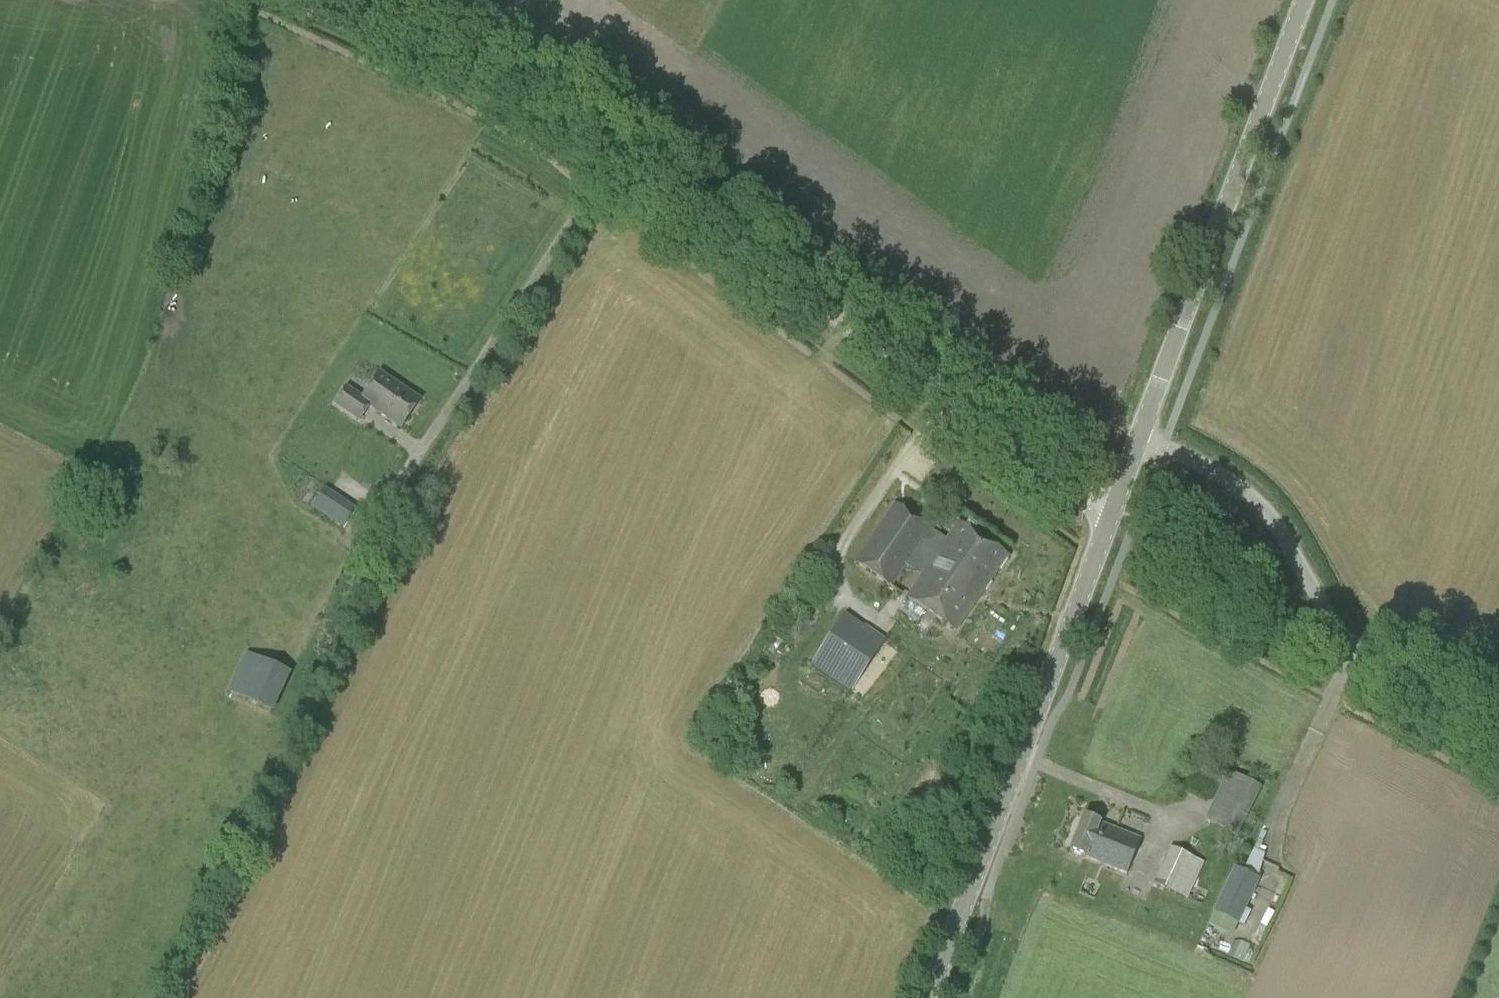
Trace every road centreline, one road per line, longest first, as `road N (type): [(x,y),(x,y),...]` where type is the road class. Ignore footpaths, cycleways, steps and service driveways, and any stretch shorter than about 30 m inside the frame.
road 1 (unclassified): [(1109,518),(539,98),(336,0)]
road 2 (tertiary): [(925,997),(1109,518)]
road 3 (unclassified): [(1498,728),(1358,652),(1257,502),(1143,433)]
road 4 (tertiary): [(1143,433),(1302,0)]

